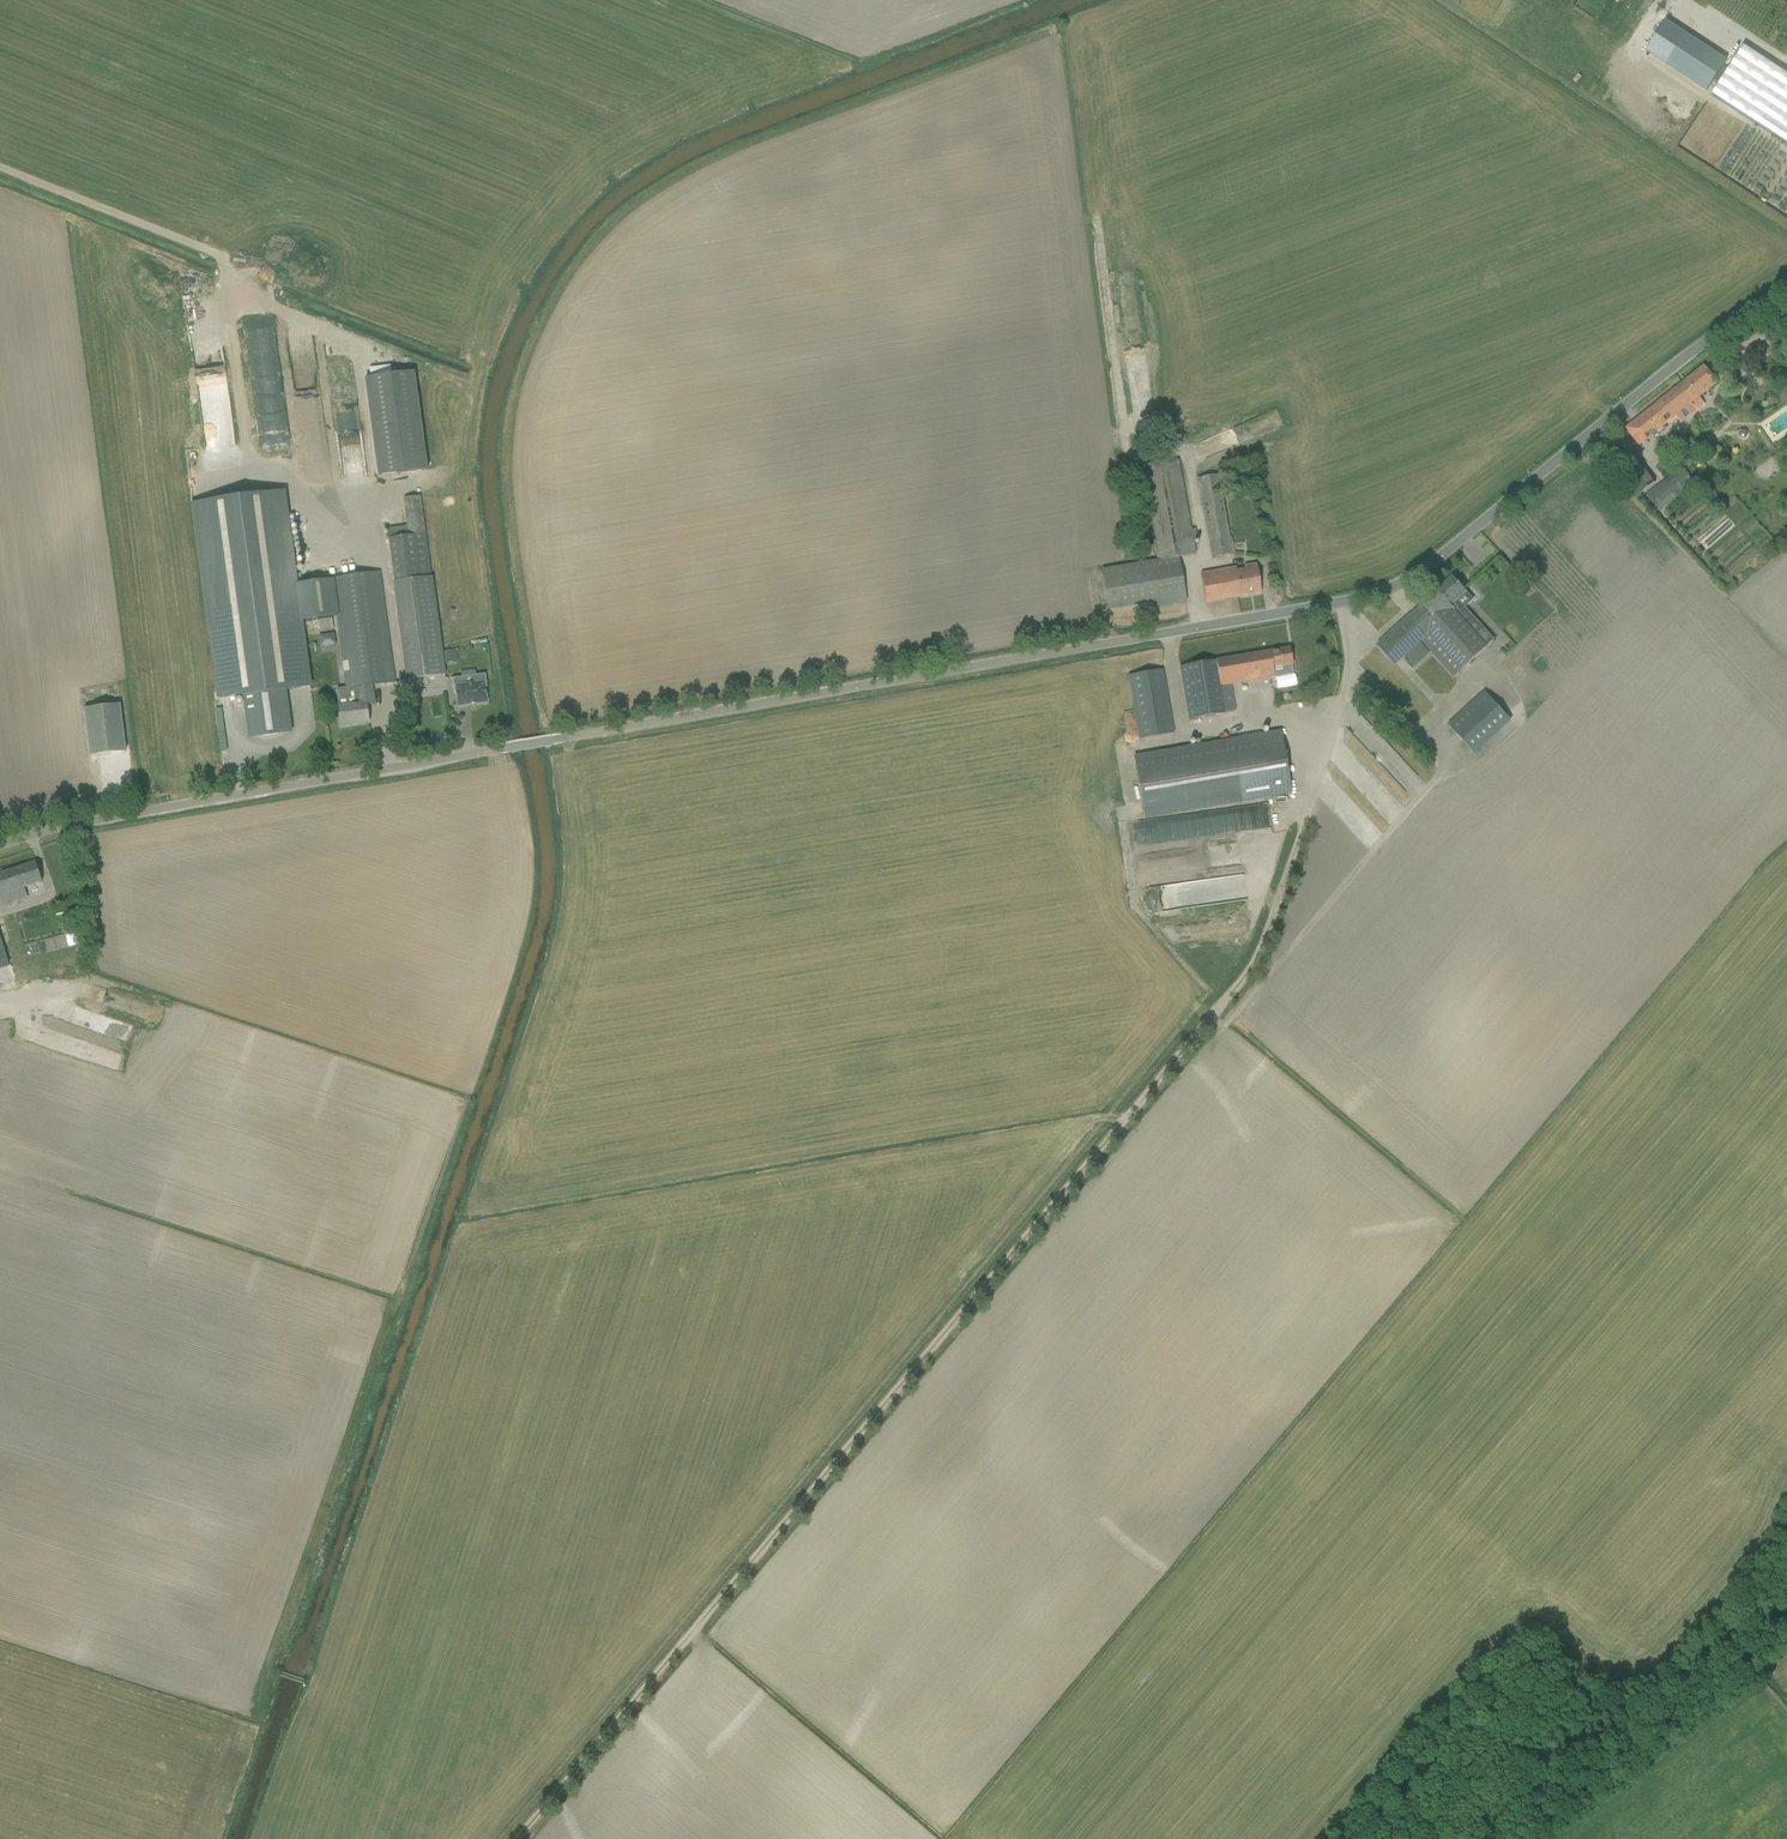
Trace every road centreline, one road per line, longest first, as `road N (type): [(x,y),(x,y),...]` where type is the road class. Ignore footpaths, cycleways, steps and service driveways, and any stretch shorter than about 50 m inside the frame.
road 1 (unclassified): [(0,845),(57,828),(1343,598)]
road 2 (unclassified): [(1343,598),(1400,587),(1436,564),(1543,470),(1786,285)]
road 3 (unclassified): [(1289,878),(1341,718),(1350,659),(1343,598)]

